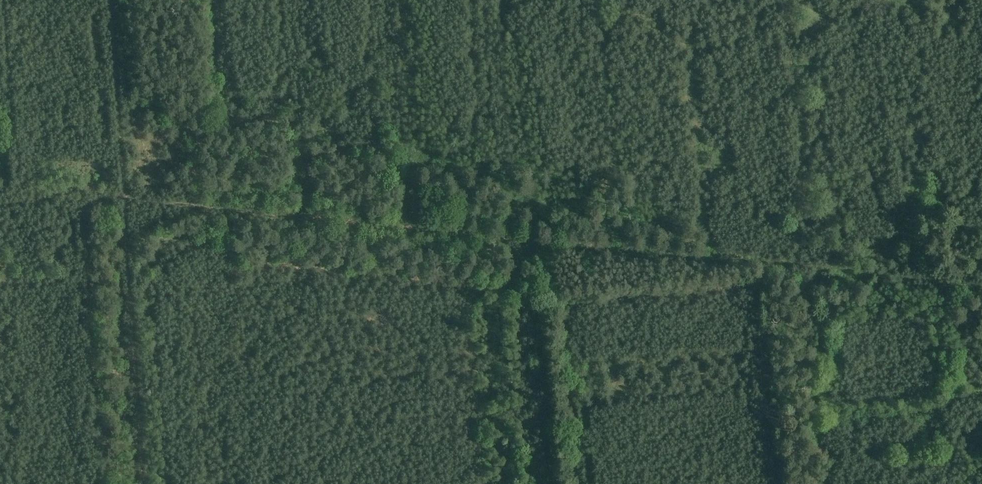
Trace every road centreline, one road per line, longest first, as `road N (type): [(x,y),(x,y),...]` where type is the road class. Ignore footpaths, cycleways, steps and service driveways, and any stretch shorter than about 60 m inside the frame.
road 1 (track): [(125,198),(981,285)]
road 2 (track): [(143,483),(110,0)]

